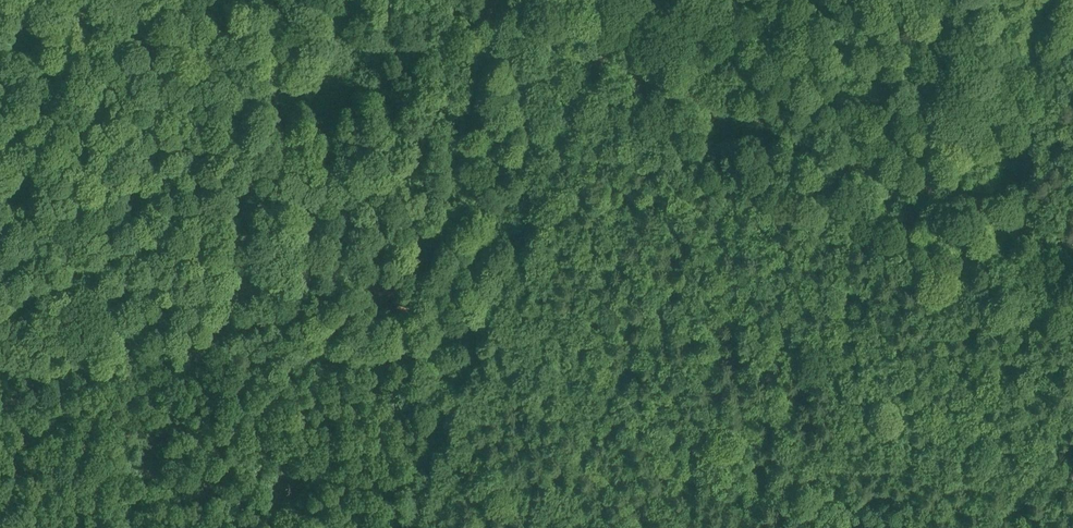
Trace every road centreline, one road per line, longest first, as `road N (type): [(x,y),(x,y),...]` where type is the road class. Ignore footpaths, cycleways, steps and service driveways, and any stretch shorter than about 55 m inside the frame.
road 1 (track): [(597,45),(488,341),(407,527)]
road 2 (track): [(1072,237),(597,45)]
road 3 (track): [(0,362),(164,339),(488,341)]
road 4 (track): [(597,45),(477,0)]

